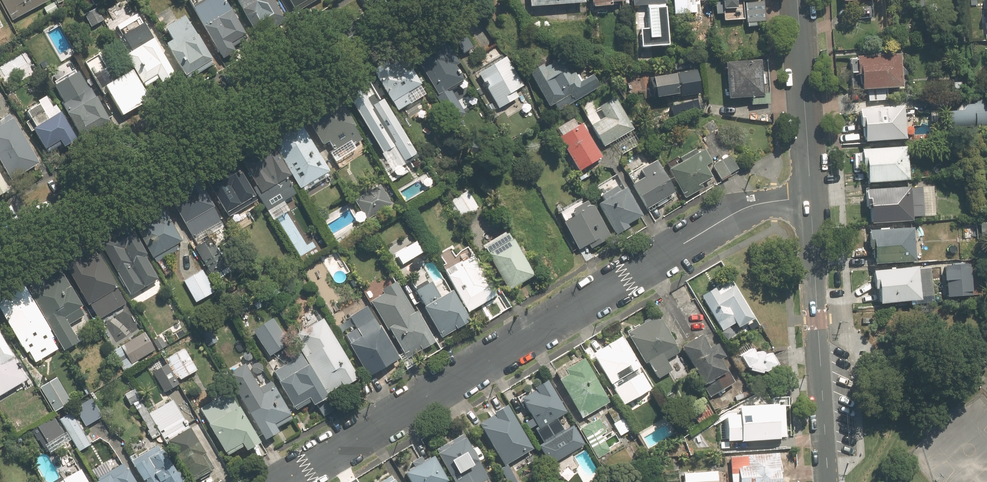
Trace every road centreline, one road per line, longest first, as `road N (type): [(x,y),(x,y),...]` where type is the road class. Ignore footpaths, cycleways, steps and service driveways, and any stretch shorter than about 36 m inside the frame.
road 1 (residential): [(812,195),(754,204),(279,481)]
road 2 (residential): [(411,0),(0,244)]
road 3 (tertiary): [(827,481),(812,195)]
road 4 (tertiary): [(812,195),(797,0)]

